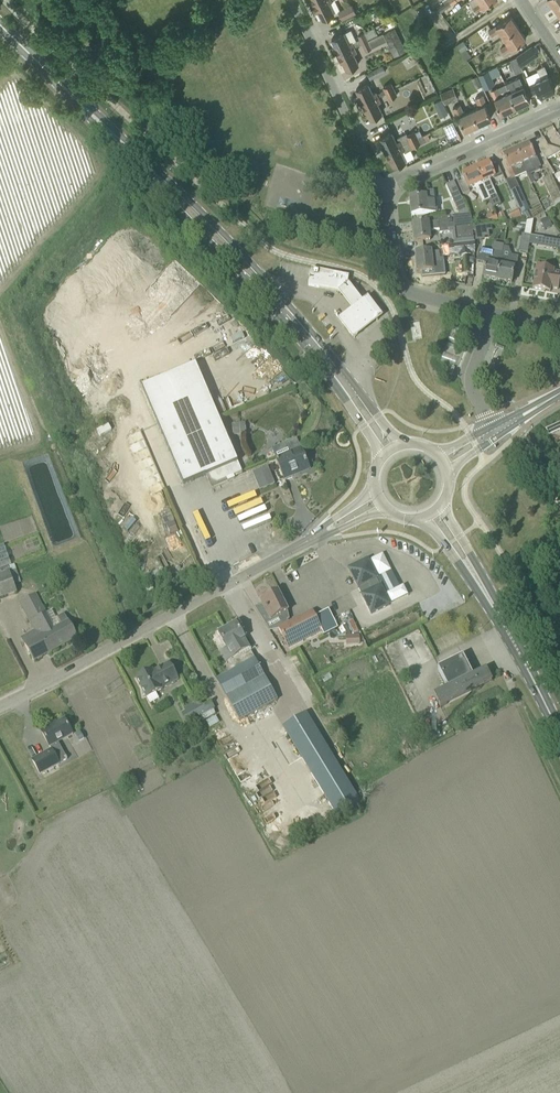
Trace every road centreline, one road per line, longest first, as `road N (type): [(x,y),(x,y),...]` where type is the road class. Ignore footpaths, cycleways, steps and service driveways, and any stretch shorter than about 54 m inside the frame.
road 1 (unclassified): [(0,708),(308,541)]
road 2 (residential): [(559,327),(399,288),(380,191)]
road 3 (residential): [(380,191),(291,0)]
road 4 (primary): [(125,146),(150,184),(249,283),(271,294)]
road 5 (primary): [(271,294),(261,274),(166,177),(125,146)]
road 6 (residential): [(380,191),(559,108)]
road 7 (primary): [(559,737),(472,570)]
road 8 (primary): [(125,146),(0,26)]

